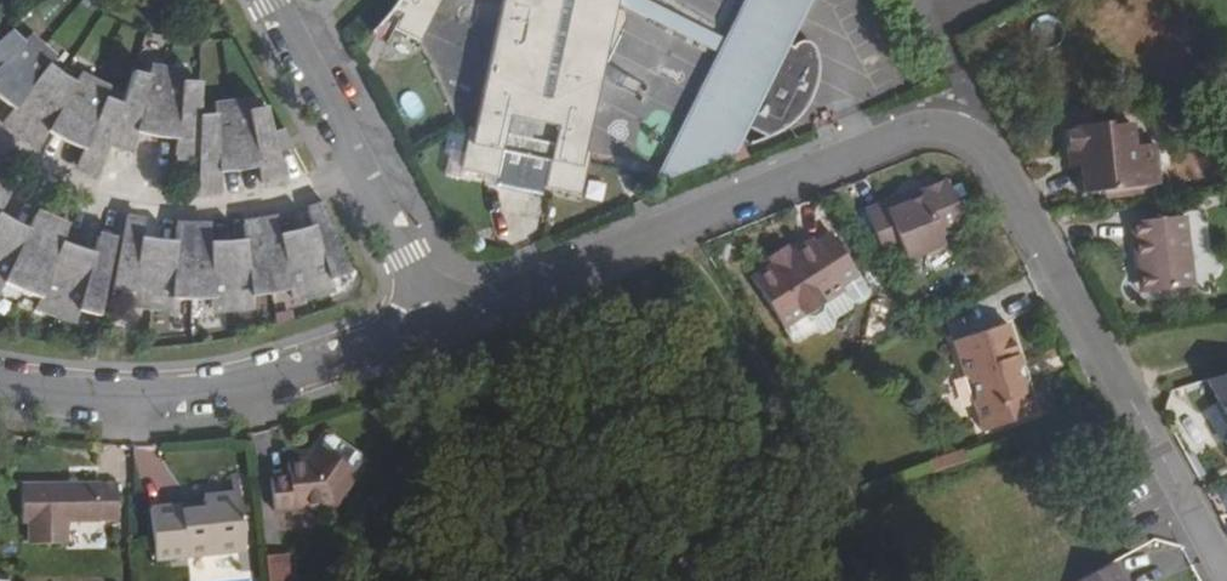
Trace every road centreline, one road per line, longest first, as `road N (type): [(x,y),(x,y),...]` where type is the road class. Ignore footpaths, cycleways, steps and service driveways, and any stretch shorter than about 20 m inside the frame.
road 1 (residential): [(440,321),(896,135),(952,127),(998,161),(1226,575)]
road 2 (residential): [(0,383),(96,398),(243,387),(440,321)]
road 3 (residential): [(272,0),(440,321)]

